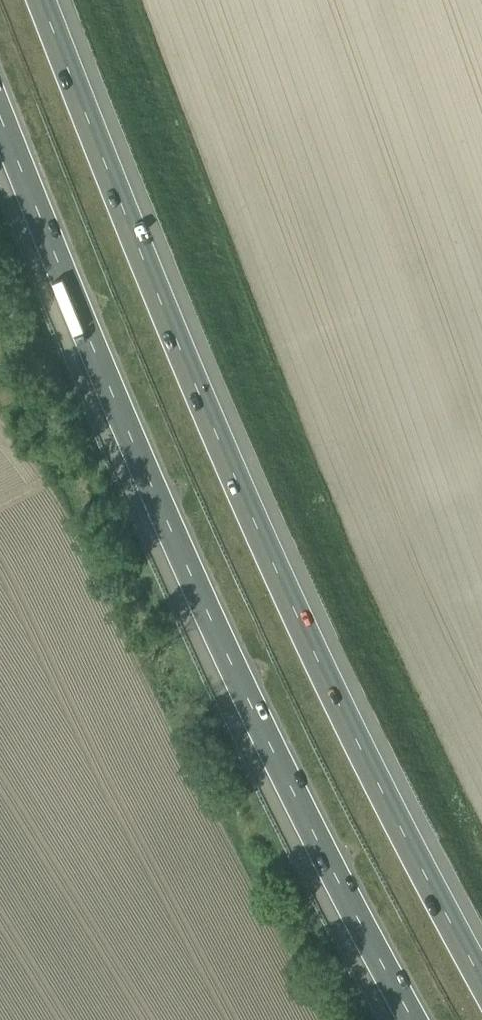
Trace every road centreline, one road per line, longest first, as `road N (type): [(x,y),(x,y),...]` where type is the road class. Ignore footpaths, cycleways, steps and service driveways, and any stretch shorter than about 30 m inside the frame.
road 1 (motorway): [(0,67),(211,580),(433,1019)]
road 2 (motorway): [(481,943),(416,825),(290,561),(171,296),(54,0)]

